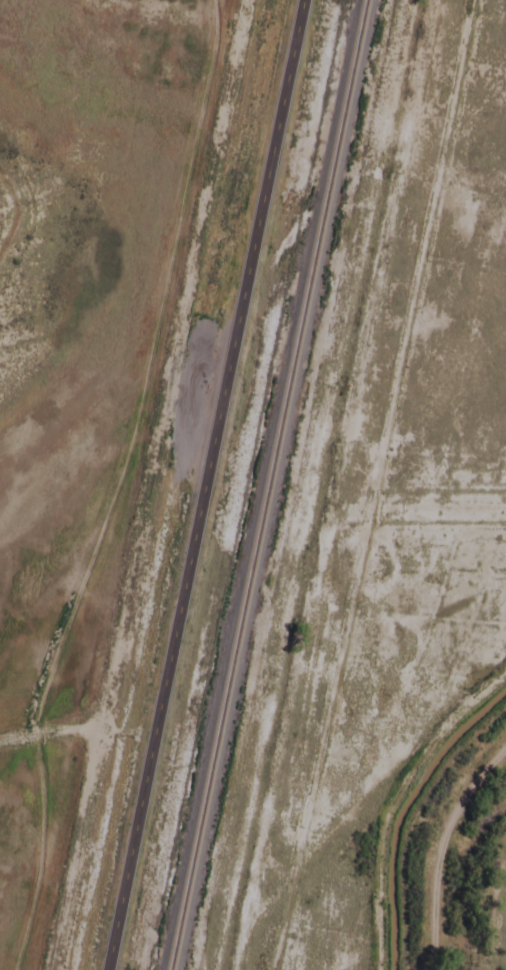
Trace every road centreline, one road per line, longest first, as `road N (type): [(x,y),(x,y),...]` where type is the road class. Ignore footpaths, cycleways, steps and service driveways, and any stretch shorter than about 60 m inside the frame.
road 1 (secondary): [(110,969),(306,0)]
road 2 (track): [(235,57),(98,731)]
road 3 (track): [(77,835),(49,969)]

